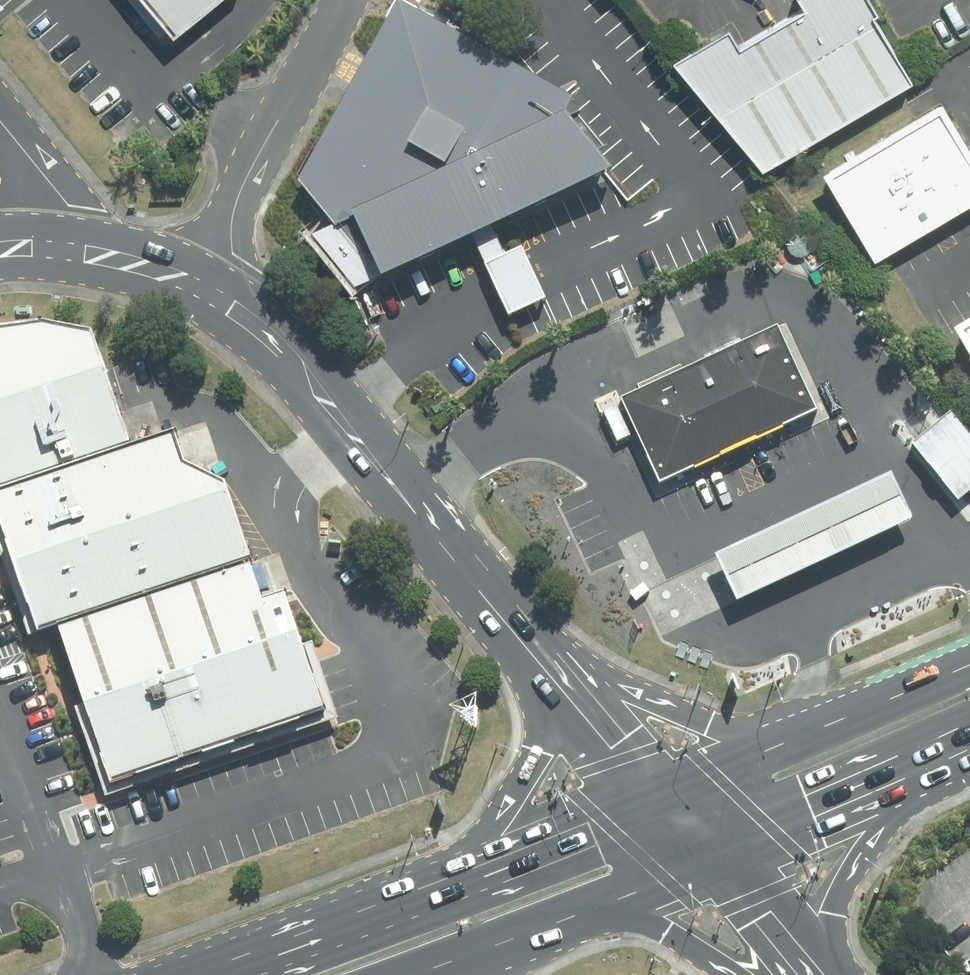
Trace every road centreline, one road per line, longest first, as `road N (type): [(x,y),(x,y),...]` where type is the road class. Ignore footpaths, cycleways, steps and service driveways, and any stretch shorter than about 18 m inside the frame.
road 1 (residential): [(64,248),(177,278),(249,322),(288,356),(539,655)]
road 2 (primary): [(179,974),(464,878)]
road 3 (primary): [(539,655),(712,721),(794,737)]
road 4 (primary): [(464,878),(516,796),(534,751),(539,655)]
road 5 (primary): [(904,770),(845,885),(839,915),(851,974)]
road 6 (primary): [(904,770),(708,858)]
road 7 (primary): [(464,878),(656,804)]
road 8 (primary): [(594,906),(401,974)]
road 9 (residential): [(539,655),(656,804)]
road 10 (primary): [(794,737),(929,683),(969,675)]
road 11 (primary): [(745,974),(594,906)]
road 12 (tertiary): [(811,974),(708,858)]
road 13 (primary): [(656,804),(794,737)]
road 14 (residential): [(0,119),(47,181),(64,248)]
road 15 (primary): [(708,858),(594,906)]

